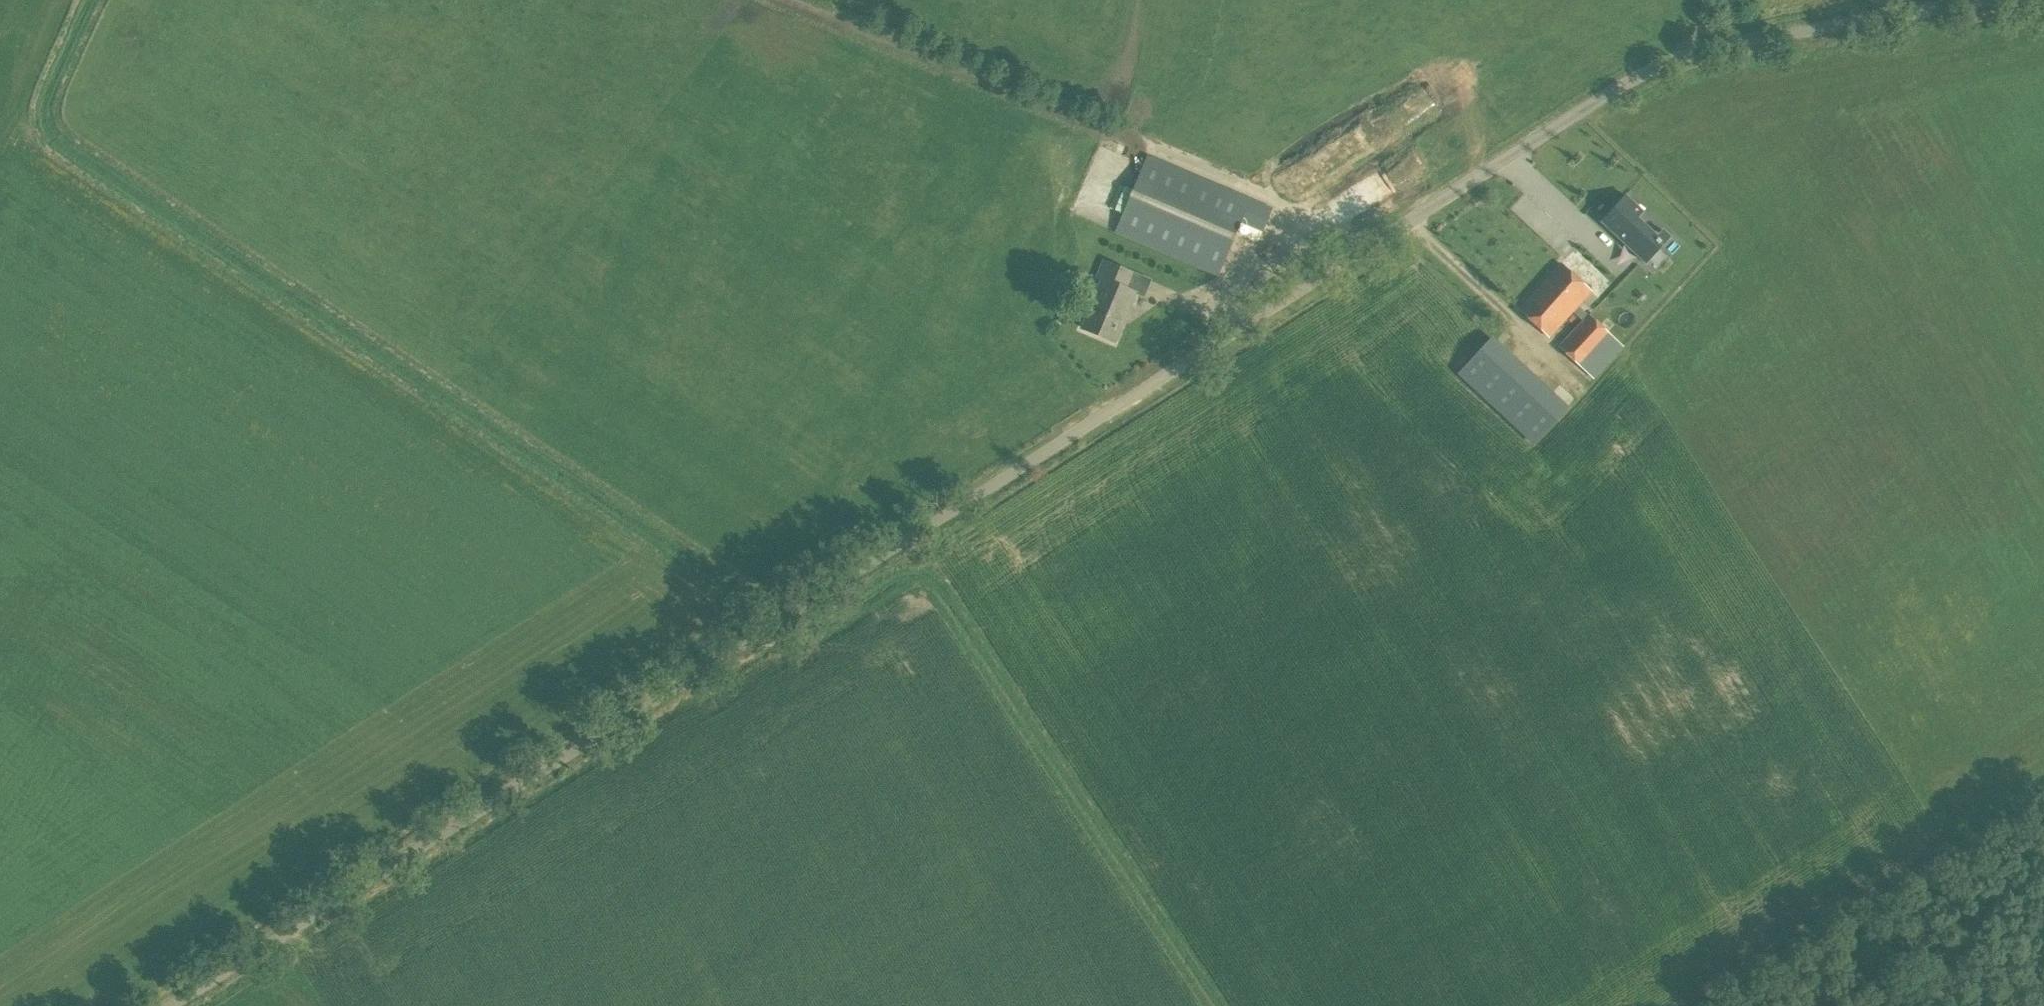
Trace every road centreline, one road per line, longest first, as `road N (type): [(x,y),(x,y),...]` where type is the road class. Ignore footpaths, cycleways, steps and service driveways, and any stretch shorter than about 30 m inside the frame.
road 1 (unclassified): [(168,1005),(1648,68),(1717,43),(1954,0)]

